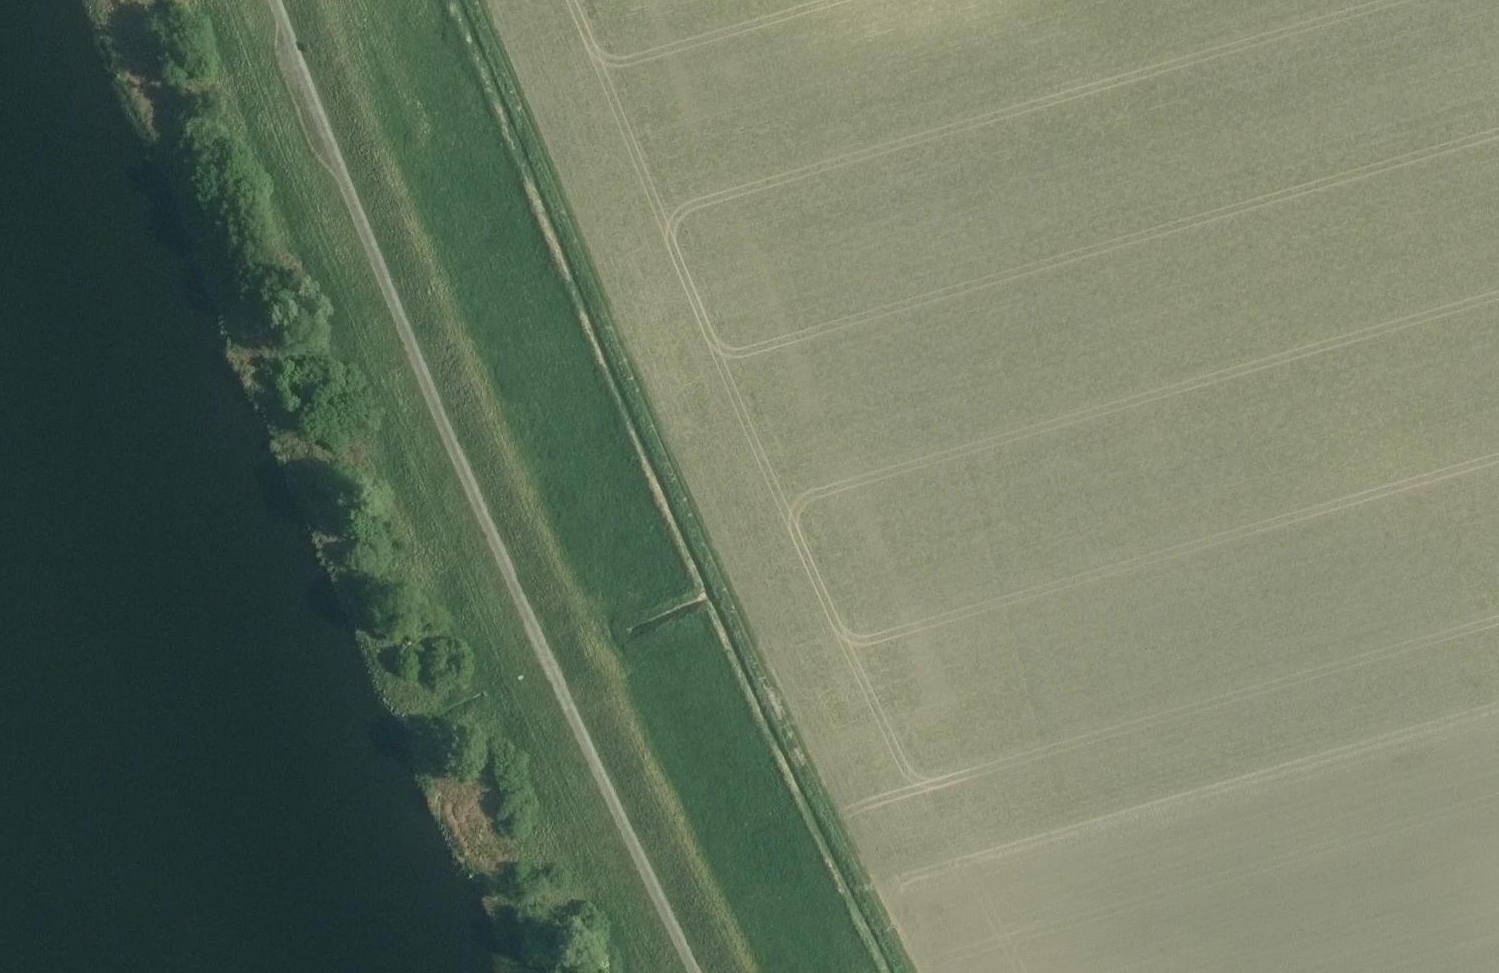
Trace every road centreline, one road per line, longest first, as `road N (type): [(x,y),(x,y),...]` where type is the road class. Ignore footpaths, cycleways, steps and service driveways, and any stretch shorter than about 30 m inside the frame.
road 1 (unclassified): [(695,972),(441,418),(275,0)]

